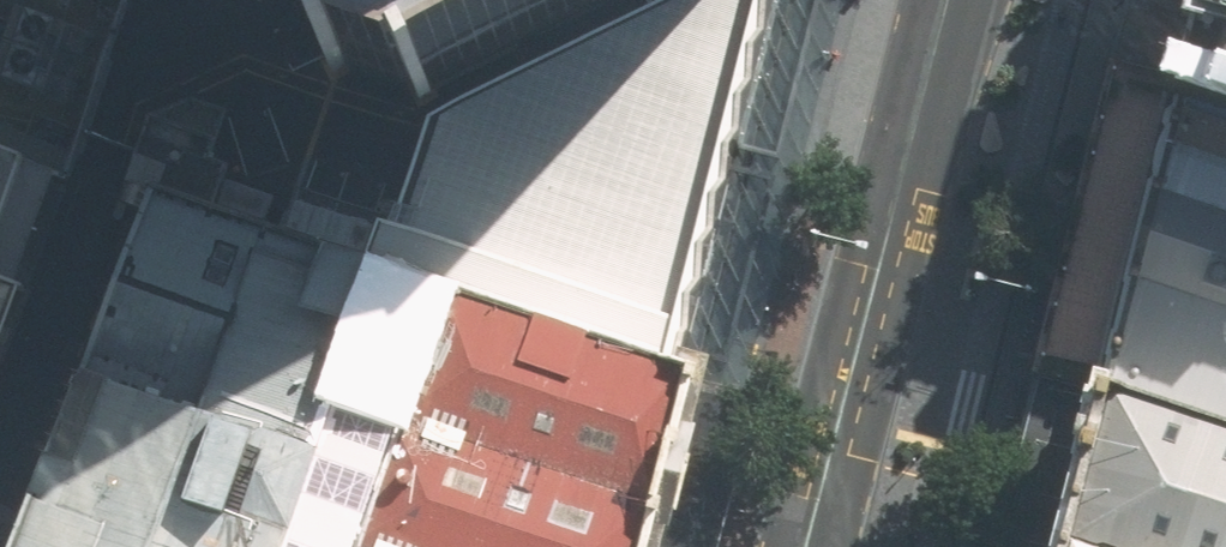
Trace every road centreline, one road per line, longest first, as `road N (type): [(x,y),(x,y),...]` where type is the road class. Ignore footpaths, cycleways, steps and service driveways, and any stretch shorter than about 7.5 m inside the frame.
road 1 (tertiary): [(950,0),(810,546)]

